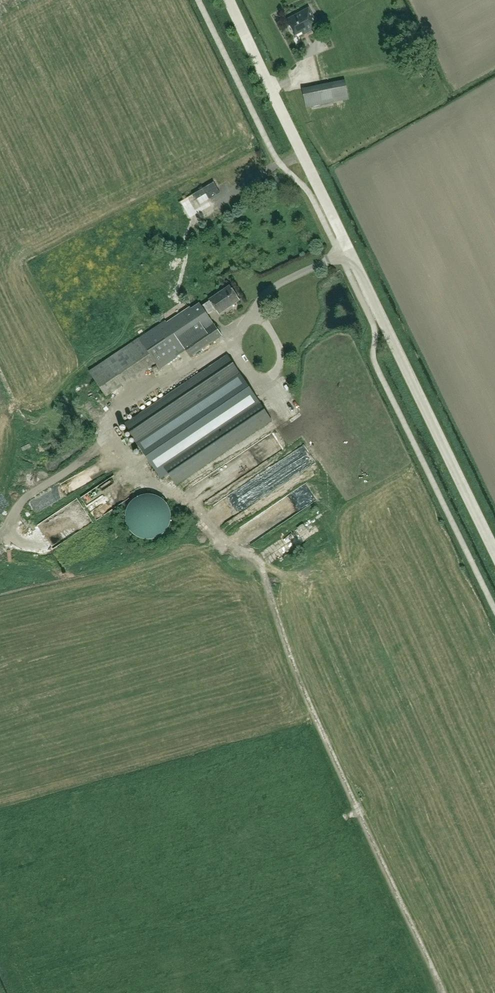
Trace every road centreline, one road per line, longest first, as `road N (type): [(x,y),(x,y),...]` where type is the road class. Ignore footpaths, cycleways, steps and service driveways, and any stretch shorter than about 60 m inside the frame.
road 1 (tertiary): [(494,552),(229,0)]

